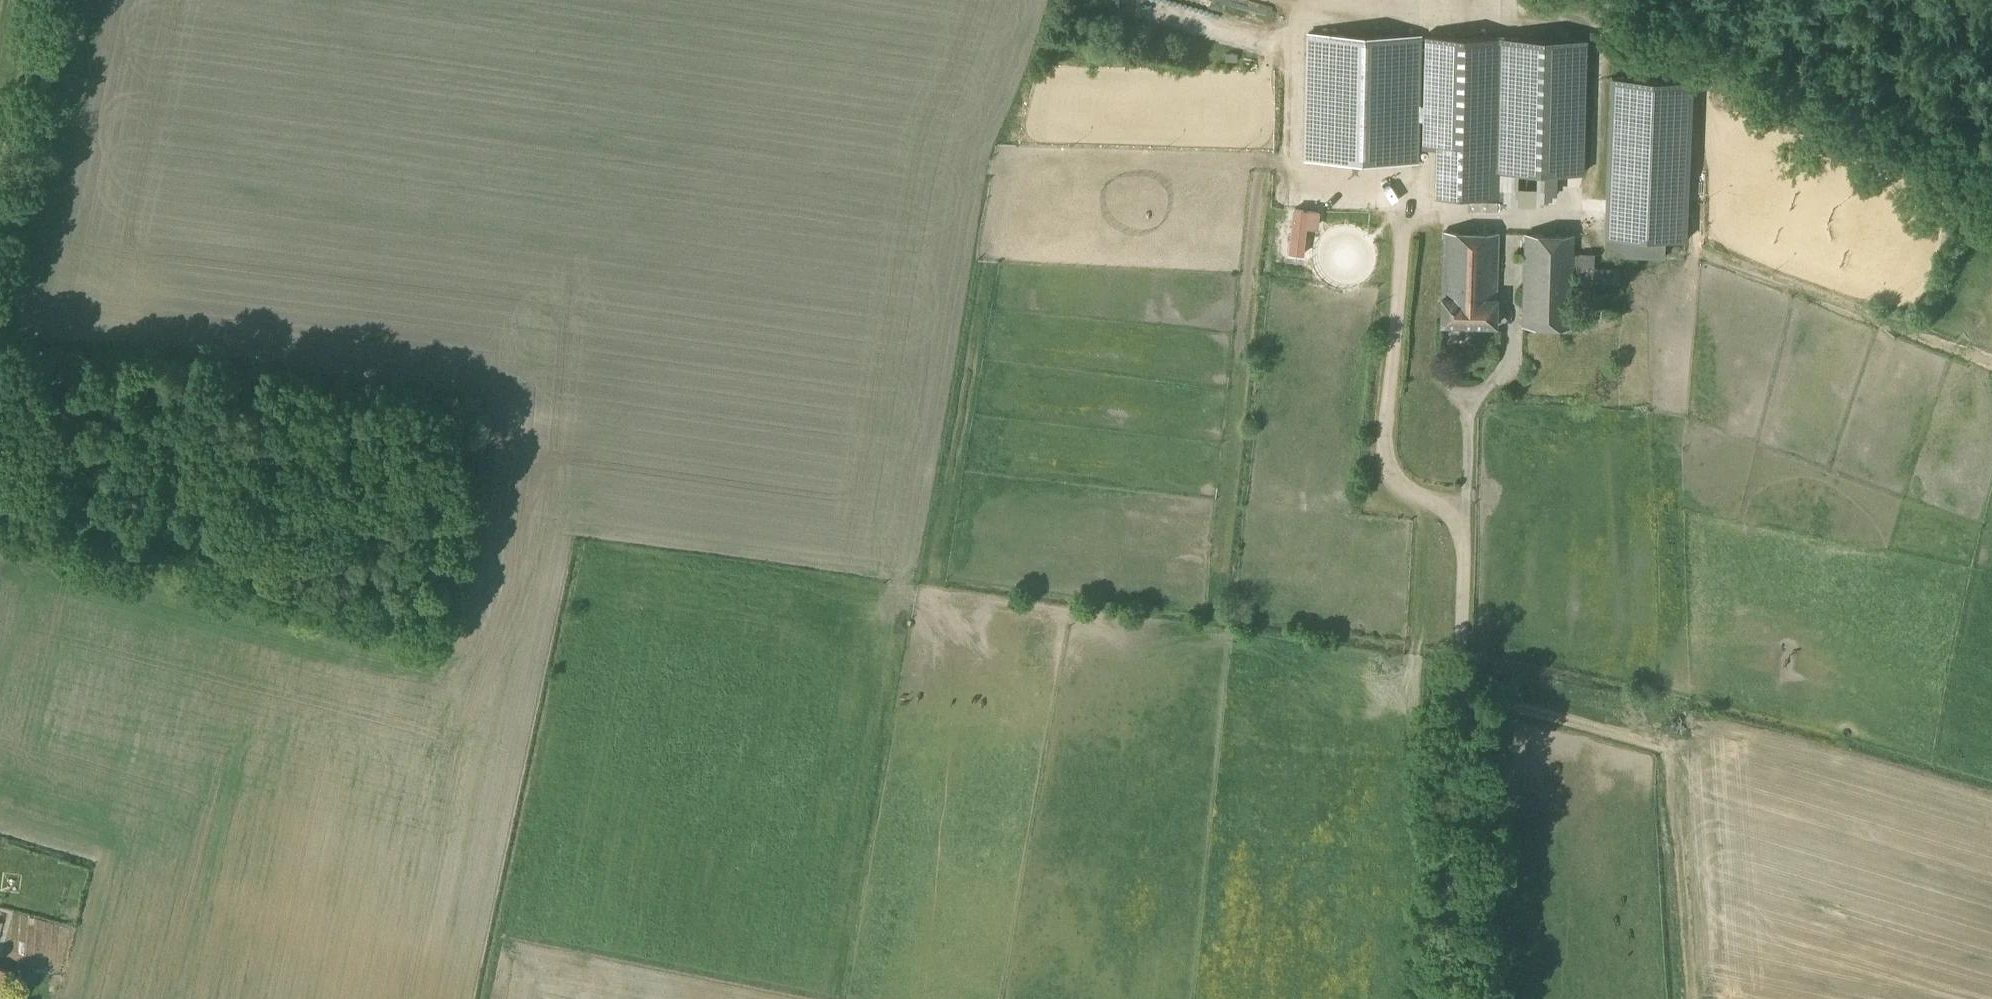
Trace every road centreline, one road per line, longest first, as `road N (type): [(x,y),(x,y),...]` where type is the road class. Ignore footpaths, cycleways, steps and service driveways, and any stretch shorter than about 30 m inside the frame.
road 1 (track): [(61,0),(0,277)]

